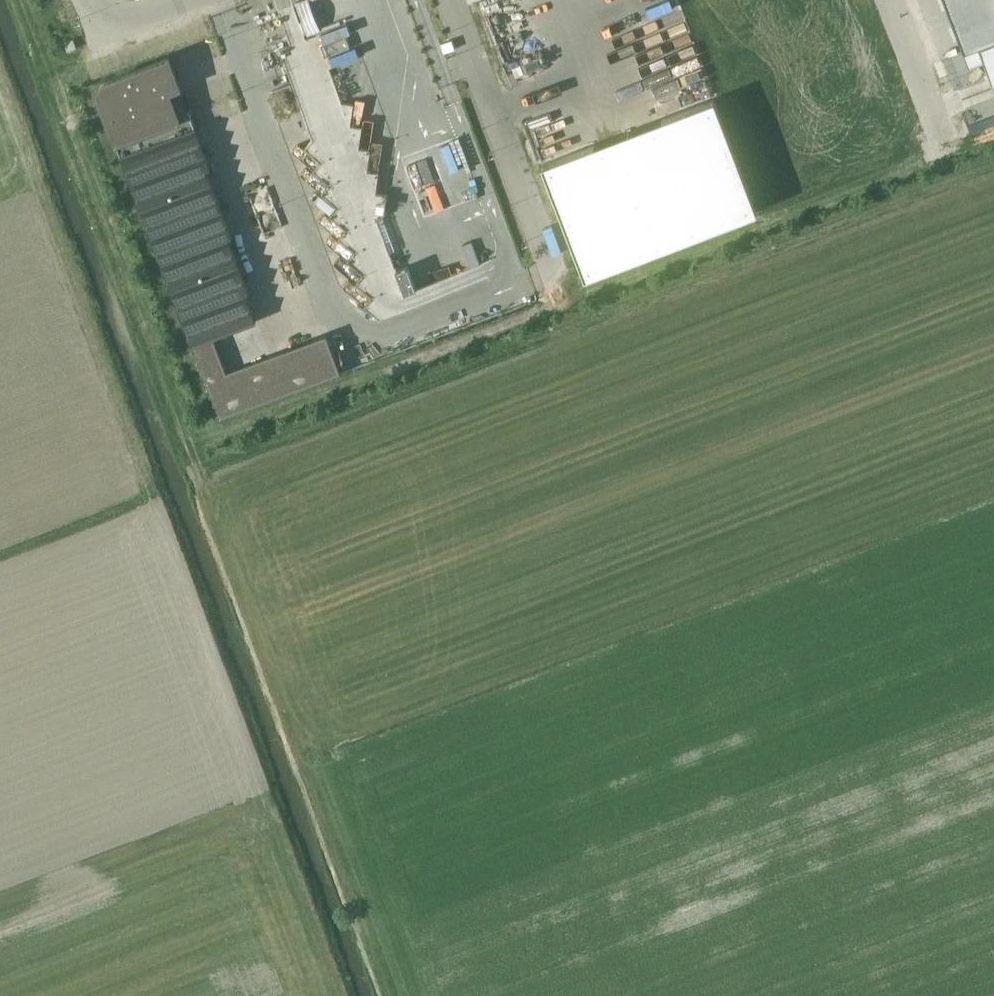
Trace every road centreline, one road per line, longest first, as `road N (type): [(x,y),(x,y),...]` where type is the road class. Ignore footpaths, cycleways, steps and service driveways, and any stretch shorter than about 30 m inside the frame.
road 1 (unclassified): [(568,290),(455,0)]
road 2 (unclassified): [(893,0),(949,146)]

